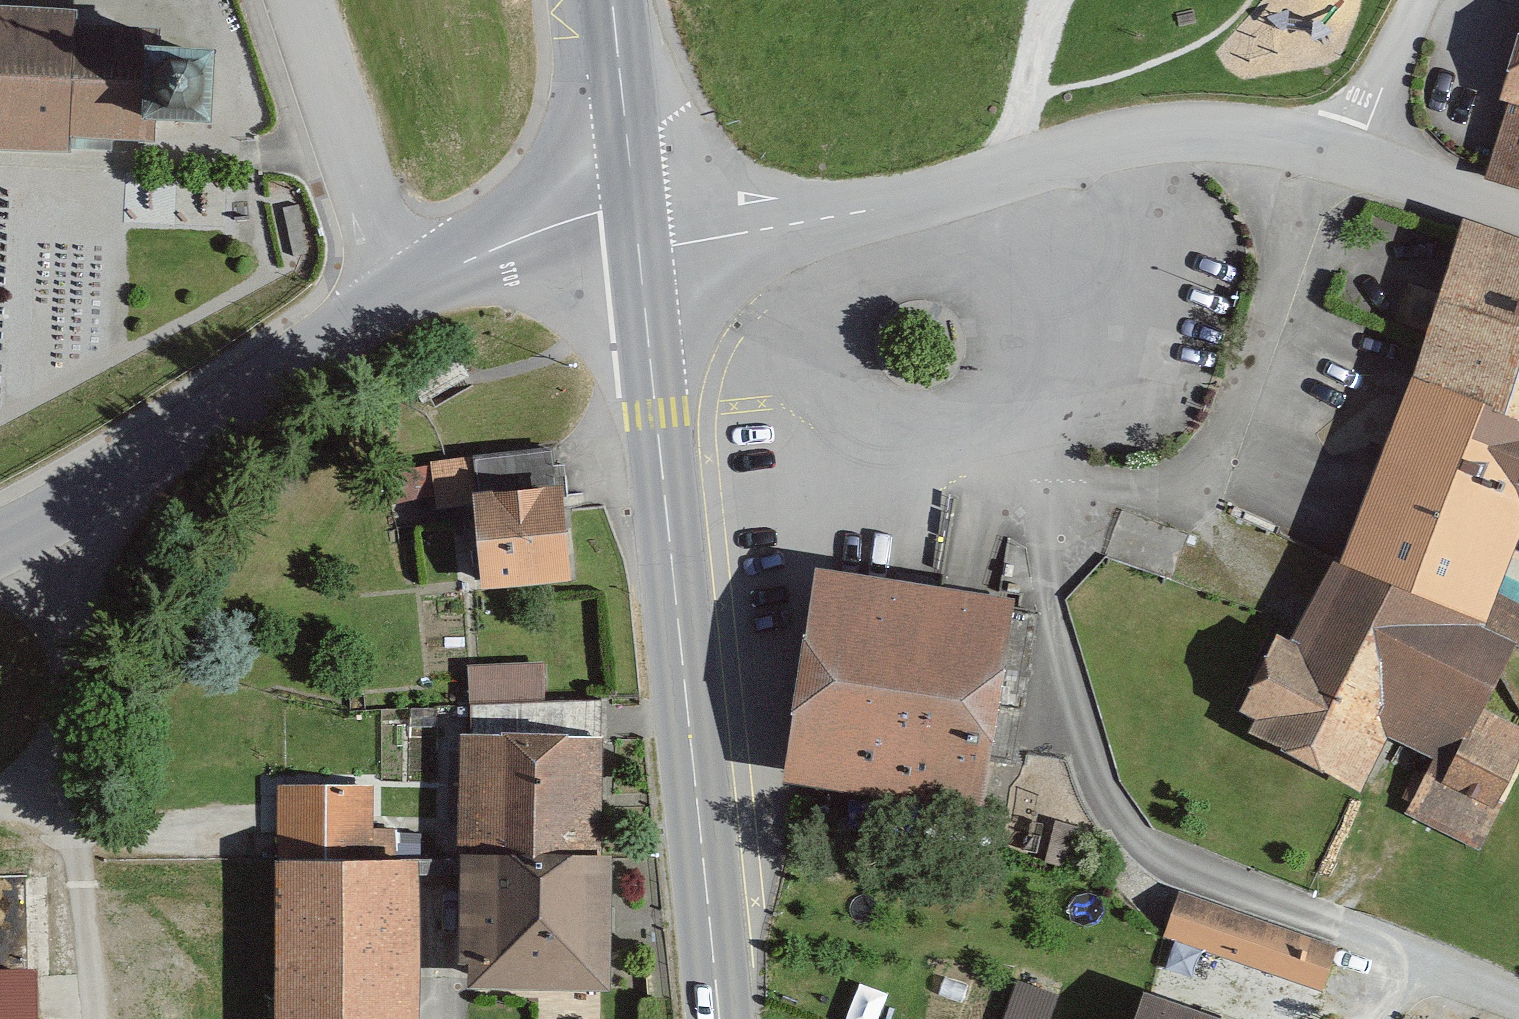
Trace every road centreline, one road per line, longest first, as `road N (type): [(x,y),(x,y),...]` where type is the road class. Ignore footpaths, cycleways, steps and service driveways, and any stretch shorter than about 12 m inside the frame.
road 1 (residential): [(1322,145),(1252,382),(1184,488),(1138,499),(1057,498),(1042,545),(1068,702),(1114,831),(1178,870),(1518,1003)]
road 2 (primary): [(637,234),(720,1018)]
road 3 (residential): [(1322,145),(1255,132),(1158,134),(776,229),(637,234)]
road 4 (unclassified): [(419,285),(0,533)]
road 5 (residential): [(293,0),(343,132),(419,285)]
road 6 (primary): [(612,0),(637,234)]
road 7 (unclassified): [(637,234),(493,250),(419,285)]
road 8 (residential): [(1518,212),(1356,155)]
road 9 (residential): [(1356,155),(1429,0)]

